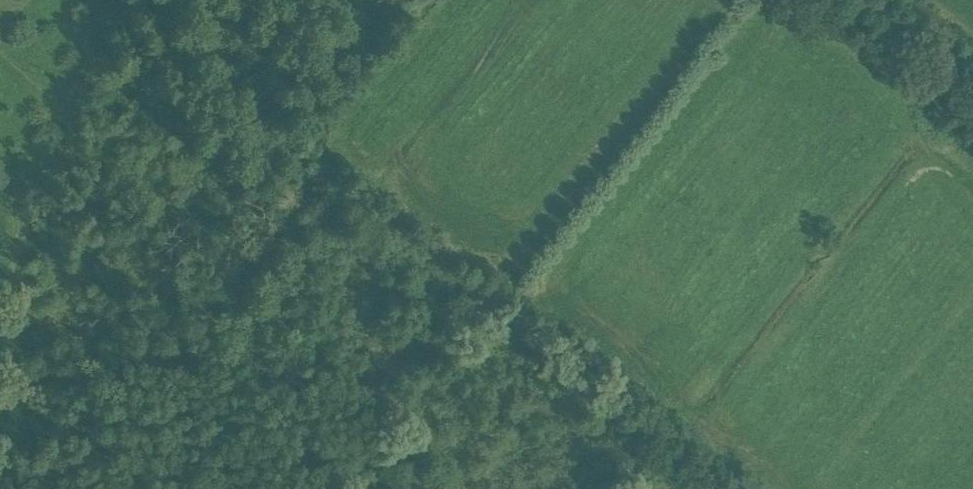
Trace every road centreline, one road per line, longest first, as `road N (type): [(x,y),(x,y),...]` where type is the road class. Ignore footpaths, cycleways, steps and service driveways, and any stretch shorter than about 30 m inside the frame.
road 1 (track): [(866,0),(972,94)]

